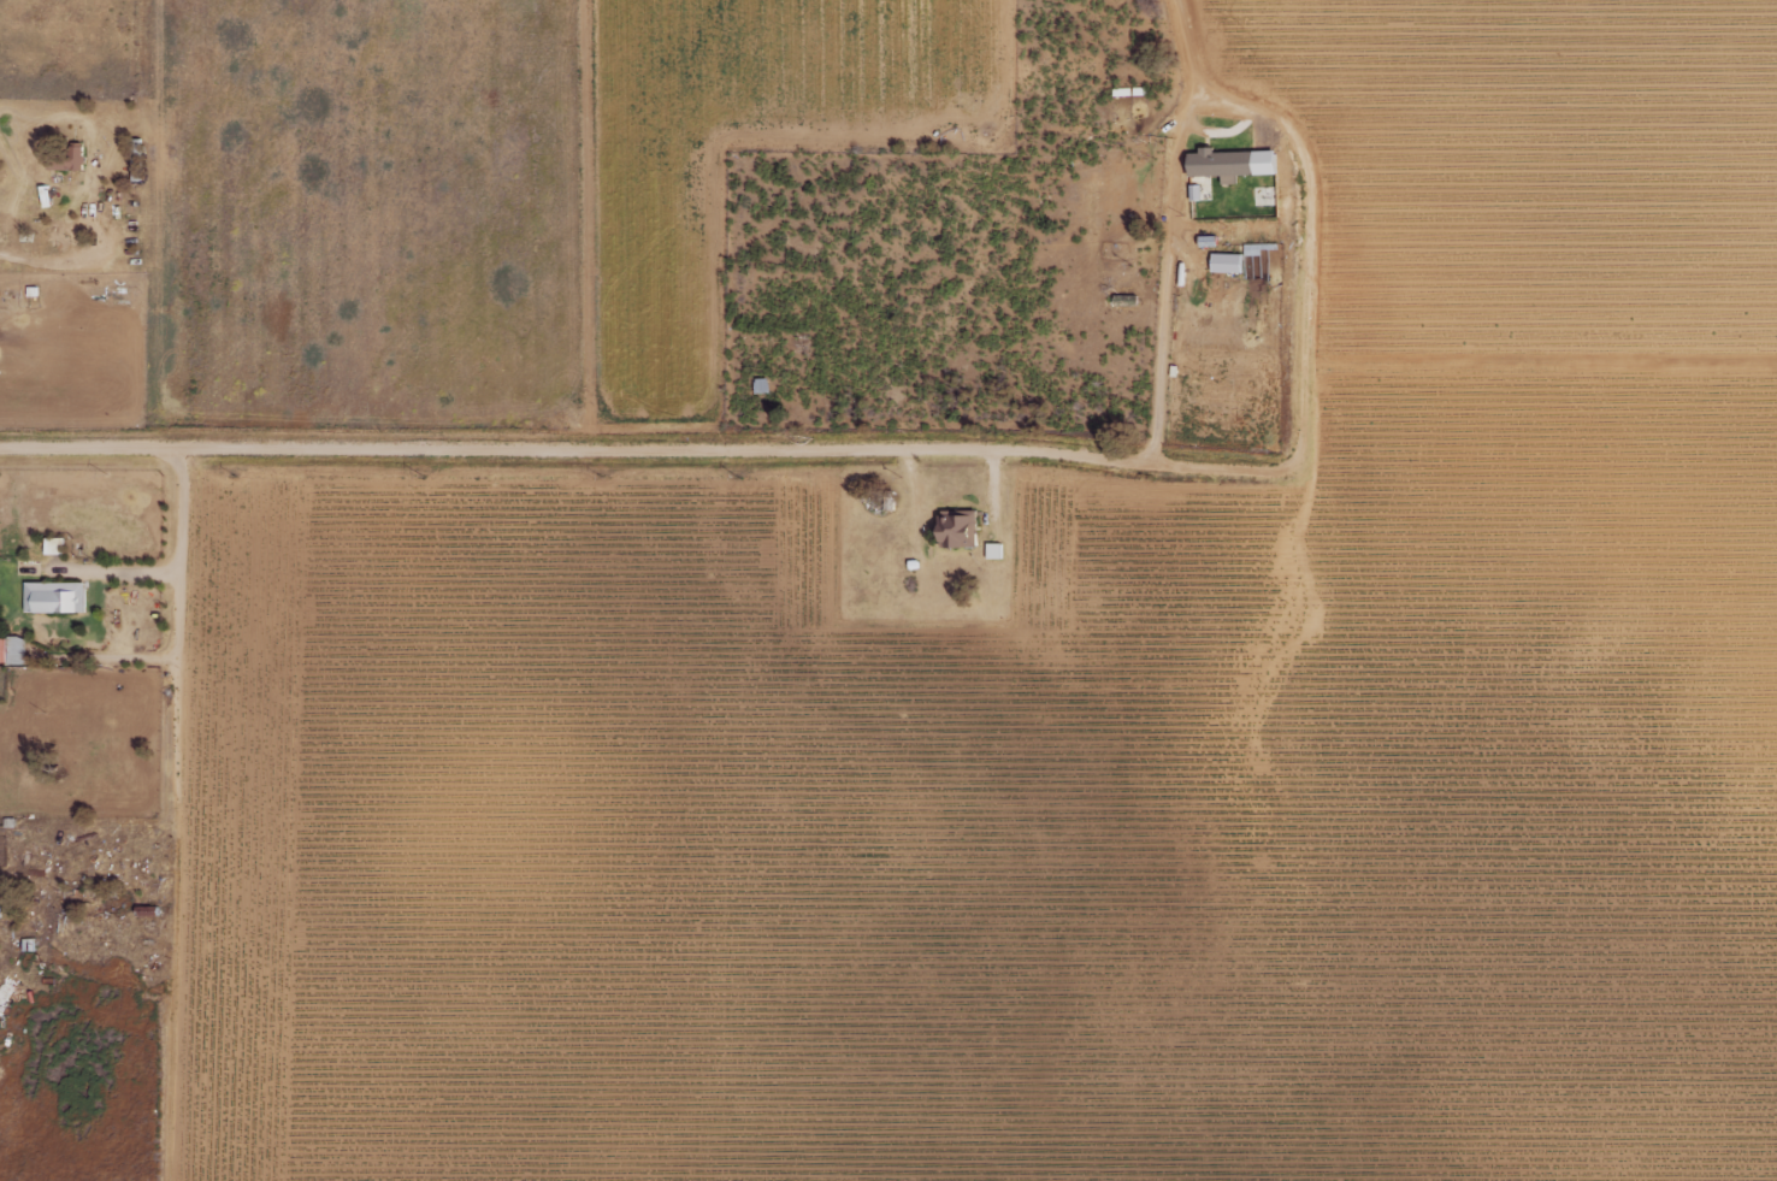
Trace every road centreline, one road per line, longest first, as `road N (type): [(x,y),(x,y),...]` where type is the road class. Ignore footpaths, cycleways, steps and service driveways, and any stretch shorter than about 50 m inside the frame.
road 1 (residential): [(0,450),(1035,448),(1087,466),(1198,447),(1265,336)]
road 2 (residential): [(182,448),(181,805)]

